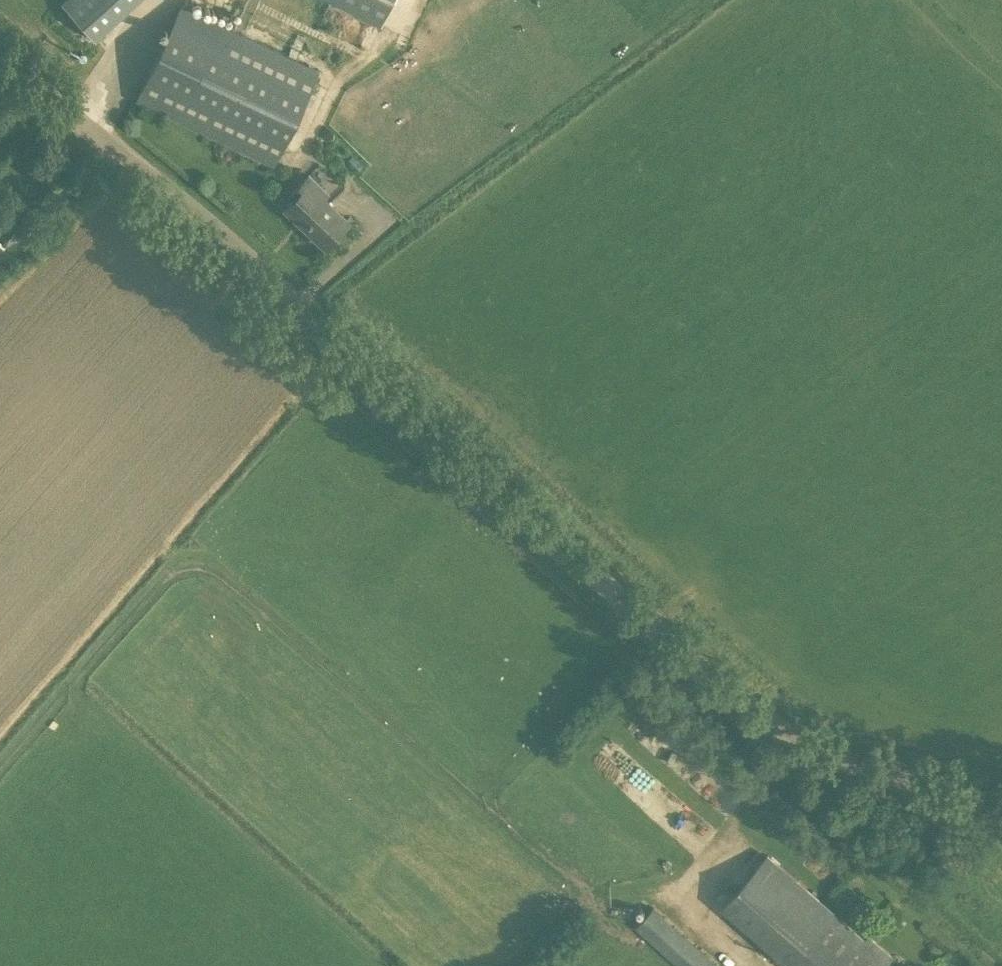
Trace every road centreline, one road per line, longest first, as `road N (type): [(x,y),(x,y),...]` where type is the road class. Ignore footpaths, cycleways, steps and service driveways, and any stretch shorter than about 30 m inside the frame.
road 1 (unclassified): [(1001,812),(851,764),(728,692),(0,46)]
road 2 (track): [(91,128),(161,0)]

